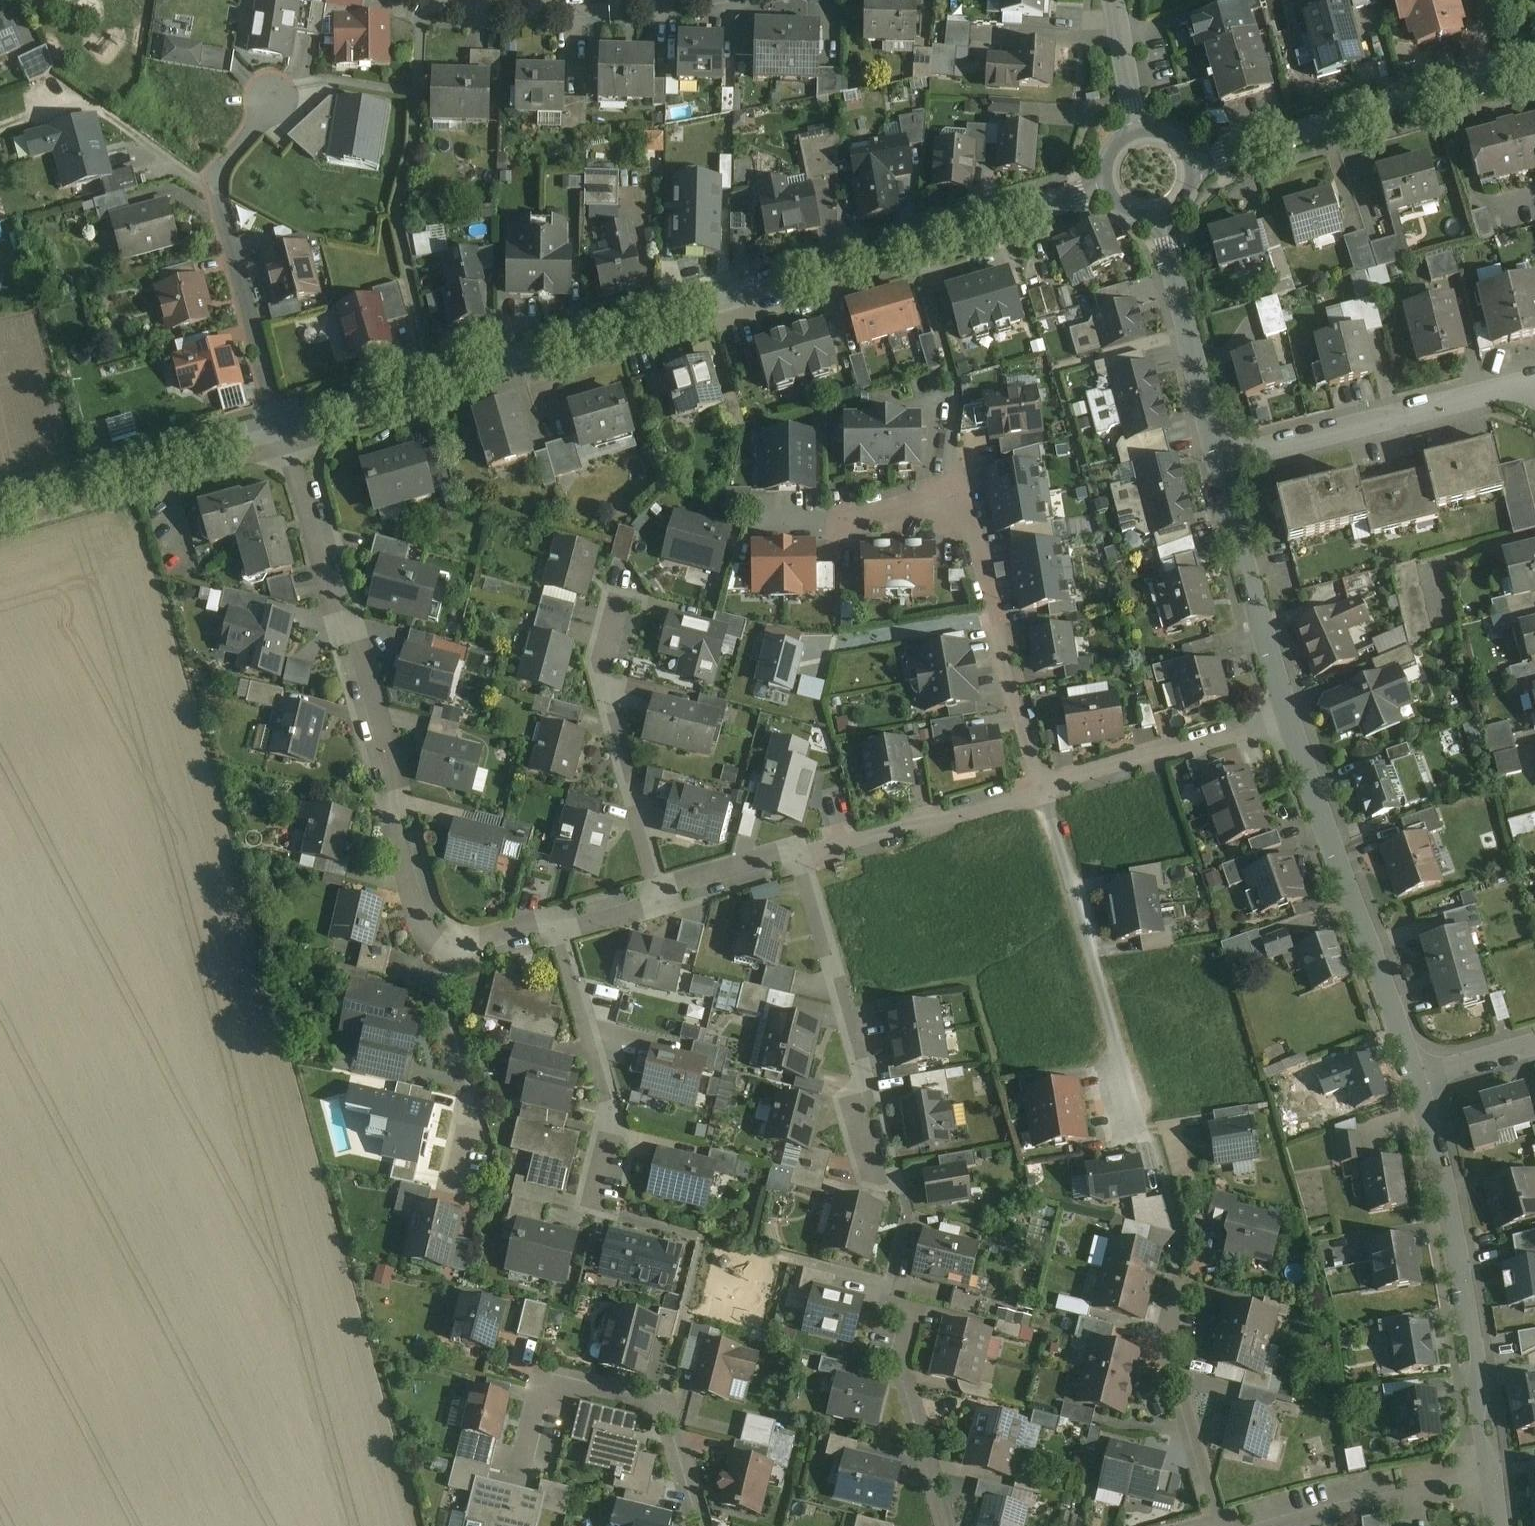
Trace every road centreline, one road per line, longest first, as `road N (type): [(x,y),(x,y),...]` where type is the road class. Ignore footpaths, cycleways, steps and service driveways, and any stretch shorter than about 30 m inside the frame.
road 1 (tertiary): [(279,427),(1098,189)]
road 2 (residential): [(456,948),(426,924),(279,427)]
road 3 (residential): [(1042,790),(969,542),(943,499),(836,522)]
road 4 (residential): [(1414,1080),(1461,1279),(1491,1475)]
road 5 (residential): [(1288,719),(1414,1080)]
road 6 (residential): [(279,427),(216,186),(269,93)]
road 7 (residential): [(1042,790),(1139,1127)]
road 8 (tertiary): [(1196,157),(1534,66)]
road 9 (residential): [(1222,463),(1534,383)]
road 10 (residential): [(700,1525),(662,1407),(557,1385),(529,1468)]
road 11 (residential): [(659,896),(601,679),(625,590)]
road 12 (residential): [(558,924),(608,1108),(591,1209)]
road 13 (tertiary): [(0,508),(279,427)]
road 14 (residential): [(802,854),(879,1131)]
road 15 (residential): [(1222,463),(1288,719)]
road 16 (residential): [(1491,1475),(1333,1499),(1238,1525)]
road 17 (residential): [(1288,719),(1042,790)]
road 18 (residential): [(456,948),(435,985),(472,1110),(458,1189)]
road 19 (residential): [(1164,221),(1222,463)]
road 20 (residential): [(1042,790),(802,854)]
road 21 (residential): [(1217,1525),(1171,1347),(1184,1303)]
road 22 (residential): [(661,0),(571,9),(457,9),(437,0)]
road 23 (residential): [(943,1525),(900,1363),(904,1317)]
road 24 (residential): [(802,854),(659,896)]
road 25 (residential): [(1139,123),(1115,0)]
road 26 (residential): [(1534,1045),(1414,1080)]

